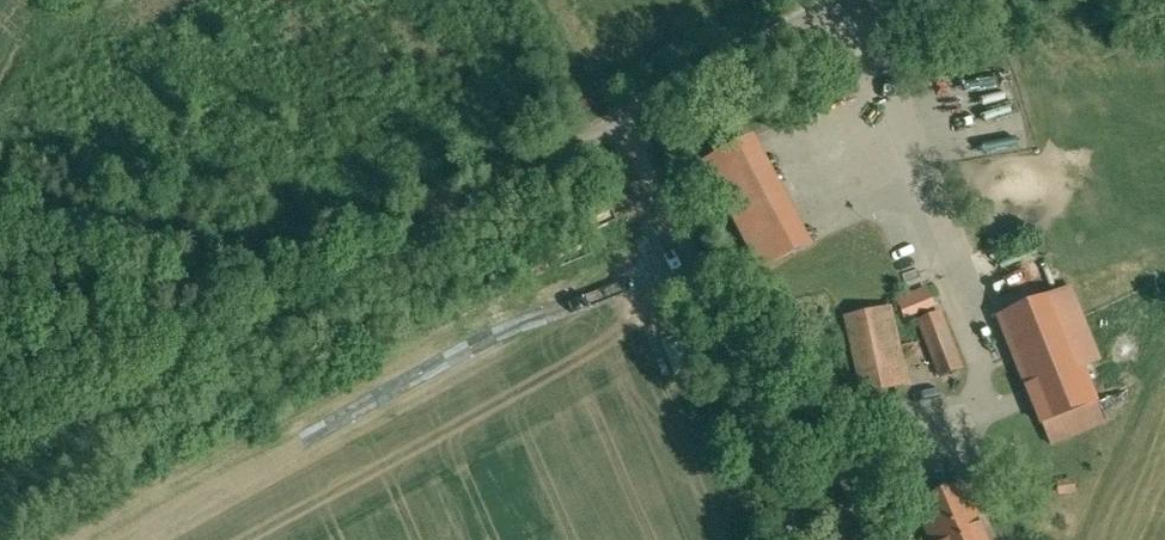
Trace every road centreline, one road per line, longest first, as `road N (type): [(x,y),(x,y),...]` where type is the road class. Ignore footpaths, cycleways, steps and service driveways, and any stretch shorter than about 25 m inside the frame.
road 1 (unclassified): [(635,122),(0,472)]
road 2 (unclassified): [(635,122),(801,539)]
road 3 (unclassified): [(839,4),(635,122)]

